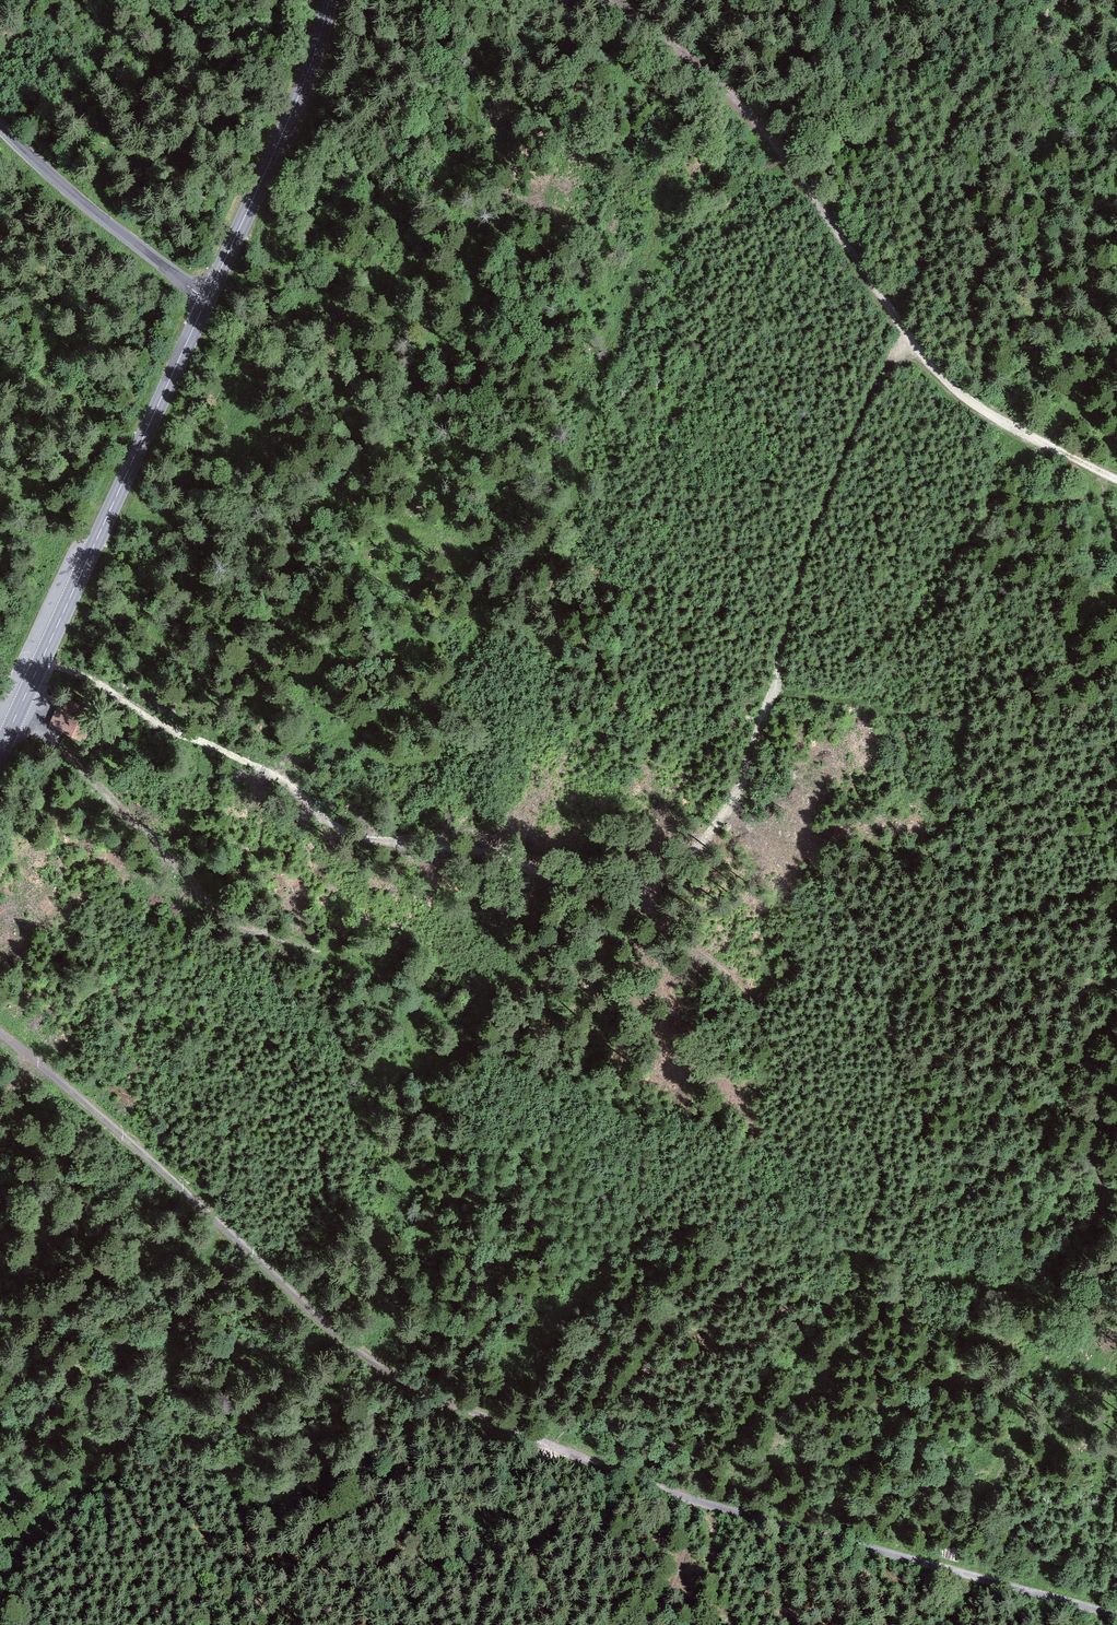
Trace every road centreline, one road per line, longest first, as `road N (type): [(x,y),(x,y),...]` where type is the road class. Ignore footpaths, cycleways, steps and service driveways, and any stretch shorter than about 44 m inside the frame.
road 1 (track): [(903,328),(816,525),(778,685),(719,843),(652,880),(612,885),(457,843),(365,839),(334,825),(280,774),(45,656)]
road 2 (track): [(0,1034),(347,1343),(397,1376),(646,1486),(1116,1615)]
road 3 (track): [(652,880),(666,915),(743,982),(776,1046),(852,1114),(879,1154),(876,1202),(855,1245),(785,1253),(683,1310),(551,1444),(527,1479),(469,1624)]
road 4 (track): [(1116,480),(1017,431),(938,373),(763,128),(691,60),(592,0)]
road 5 (tertiary): [(0,755),(207,302)]
road 6 (tertiary): [(207,302),(294,115),(331,0)]
road 7 (tertiary): [(207,302),(0,125)]

